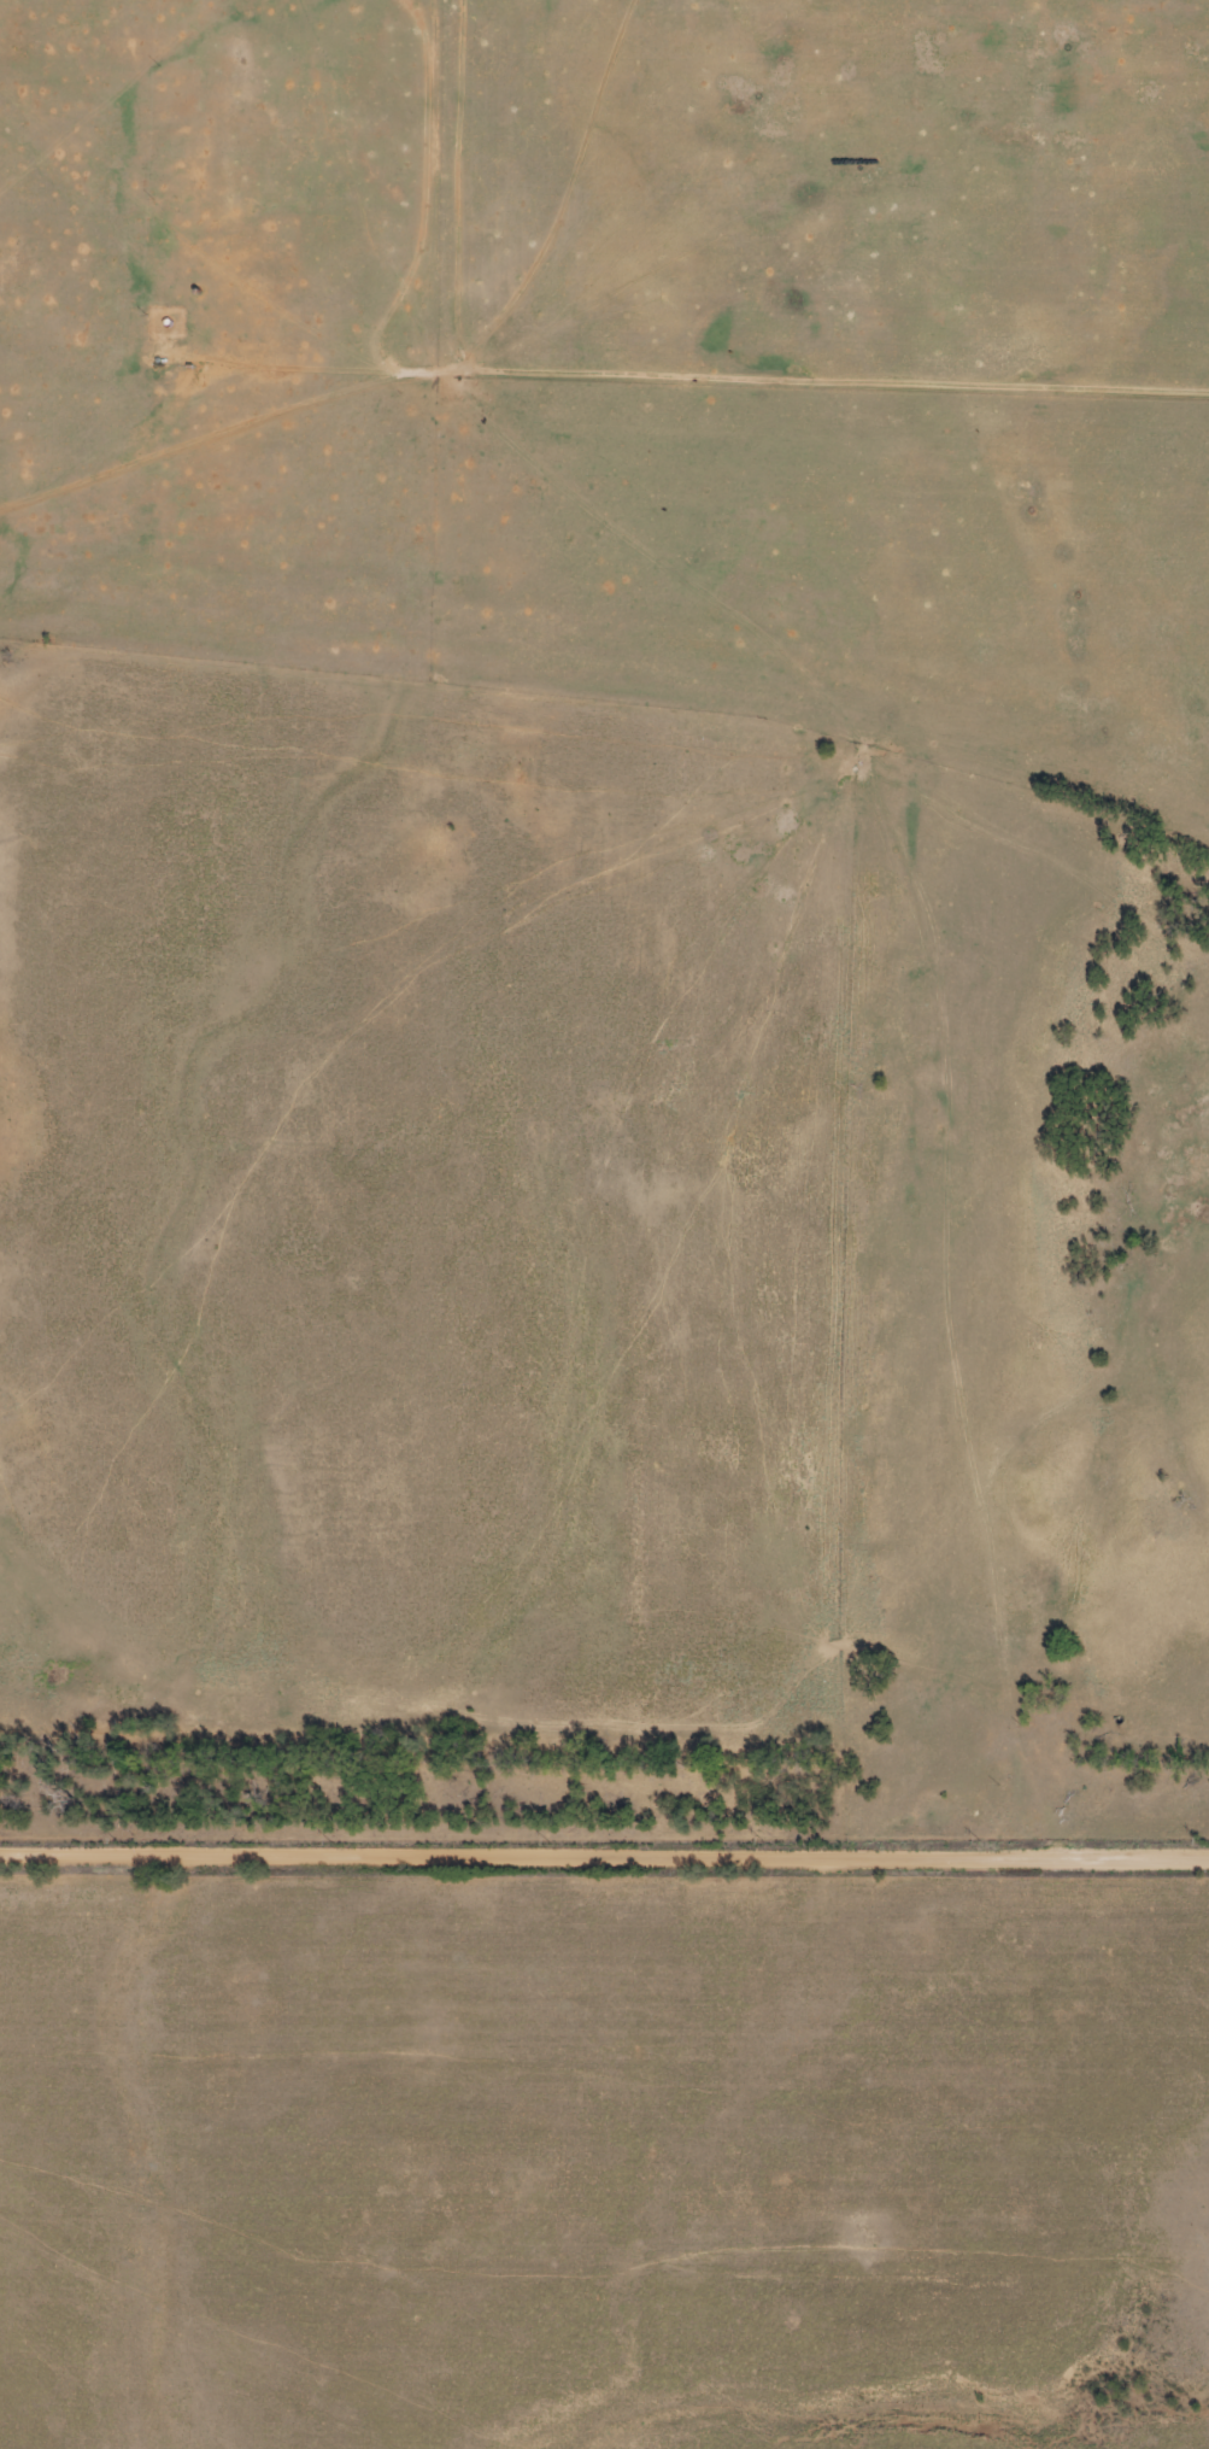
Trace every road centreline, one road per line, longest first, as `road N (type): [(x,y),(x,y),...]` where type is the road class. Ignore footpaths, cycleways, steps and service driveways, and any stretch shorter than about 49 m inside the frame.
road 1 (residential): [(1208,1856),(0,1855)]

